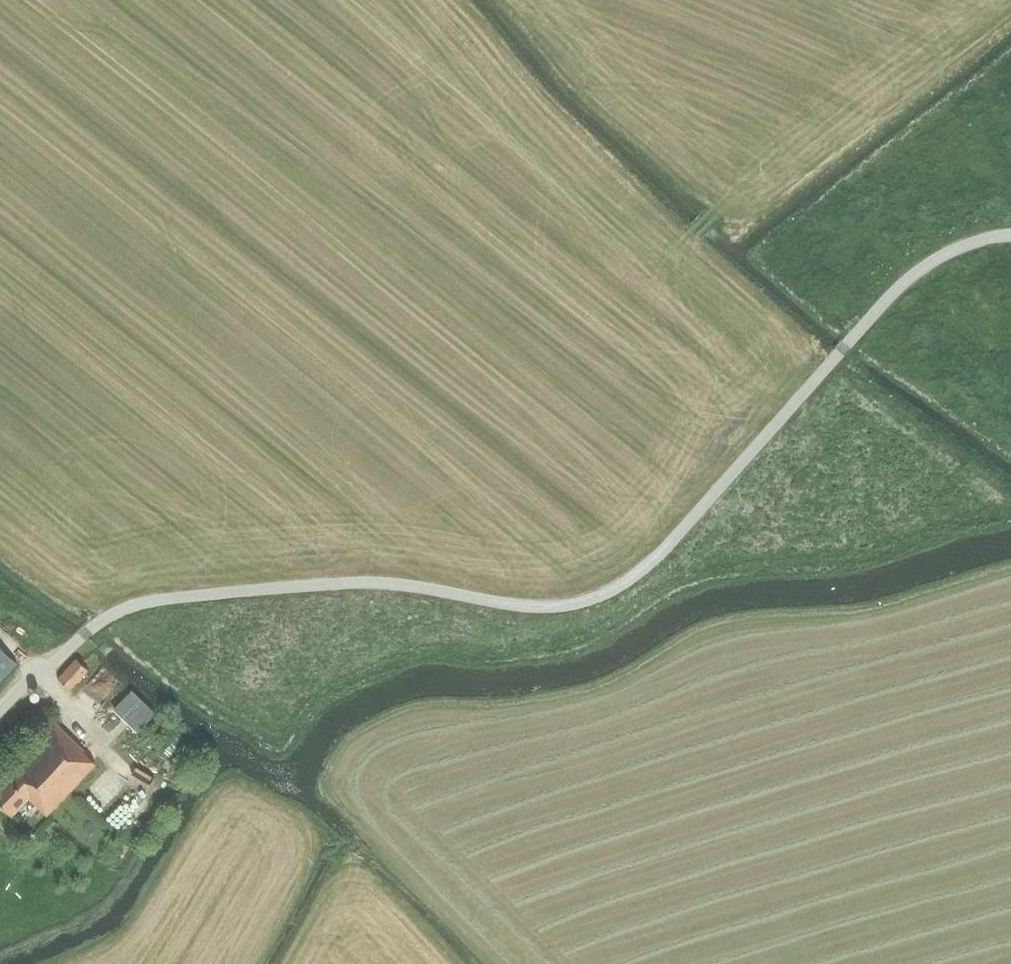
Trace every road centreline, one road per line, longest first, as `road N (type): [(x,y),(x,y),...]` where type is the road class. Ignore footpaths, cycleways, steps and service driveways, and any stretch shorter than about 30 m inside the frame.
road 1 (unclassified): [(0,710),(120,608),(175,596),(355,580),(516,605),(589,600),(614,590),(665,549),(900,285),(935,258),(1010,234)]

